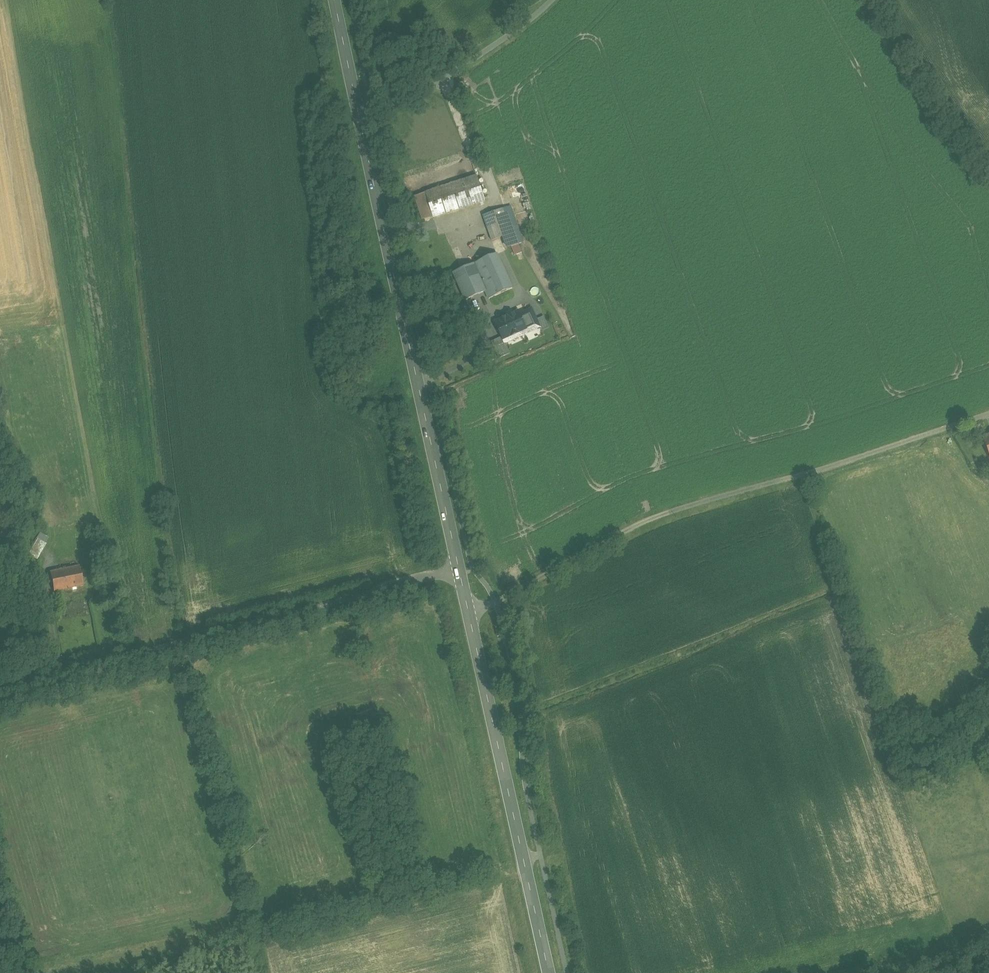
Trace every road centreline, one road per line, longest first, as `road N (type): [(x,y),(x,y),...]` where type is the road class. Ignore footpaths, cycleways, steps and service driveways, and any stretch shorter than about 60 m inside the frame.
road 1 (unclassified): [(460,571),(0,692)]
road 2 (secondary): [(460,571),(360,113)]
road 3 (secondary): [(550,972),(460,571)]
road 4 (unclassified): [(554,0),(453,75),(360,113)]

